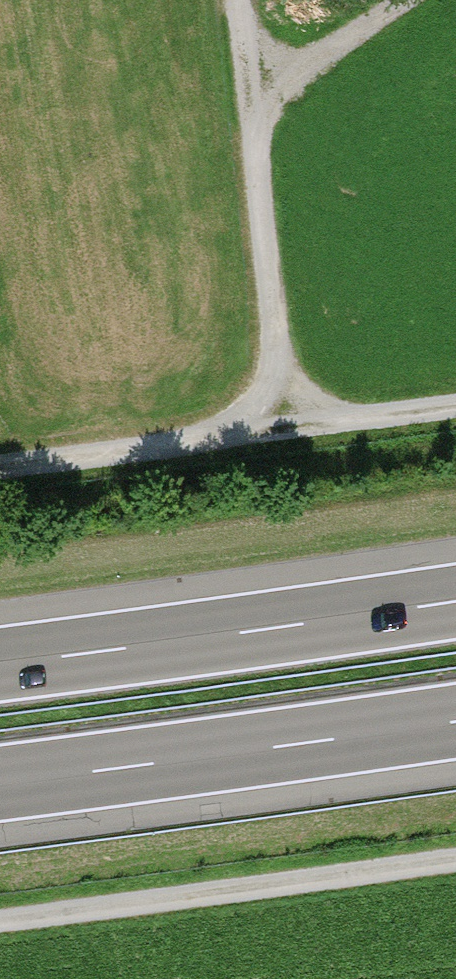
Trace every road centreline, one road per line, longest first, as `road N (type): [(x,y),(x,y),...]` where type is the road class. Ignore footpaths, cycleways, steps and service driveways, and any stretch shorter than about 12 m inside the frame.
road 1 (motorway): [(0,783),(455,721)]
road 2 (motorway): [(455,602),(0,664)]
road 3 (track): [(0,921),(455,860)]
road 4 (track): [(455,406),(0,467)]
road 5 (track): [(278,429),(242,0)]
road 6 (track): [(249,103),(396,0)]

